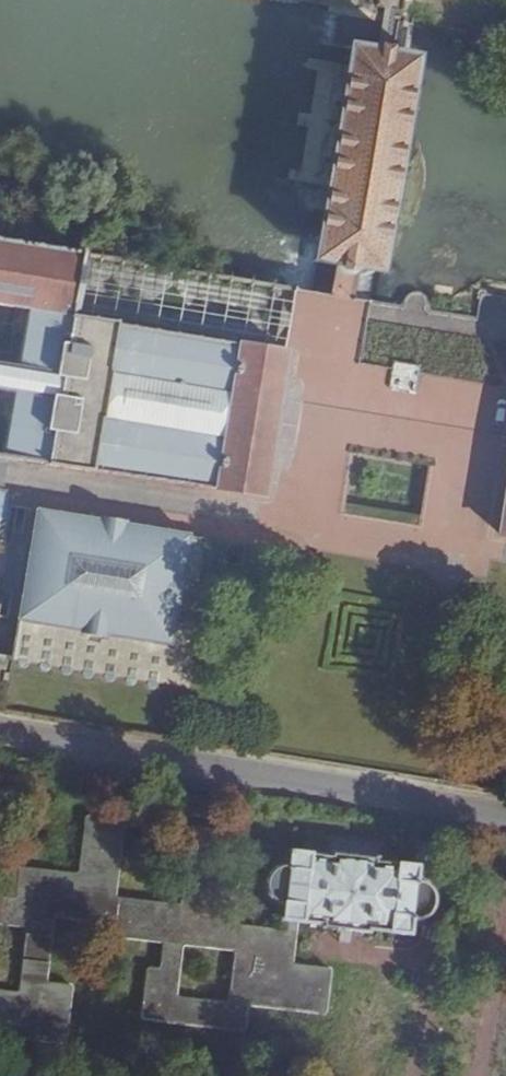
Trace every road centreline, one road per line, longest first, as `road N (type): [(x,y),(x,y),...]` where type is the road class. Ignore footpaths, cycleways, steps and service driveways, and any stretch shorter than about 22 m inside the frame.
road 1 (unclassified): [(505,820),(0,737)]

